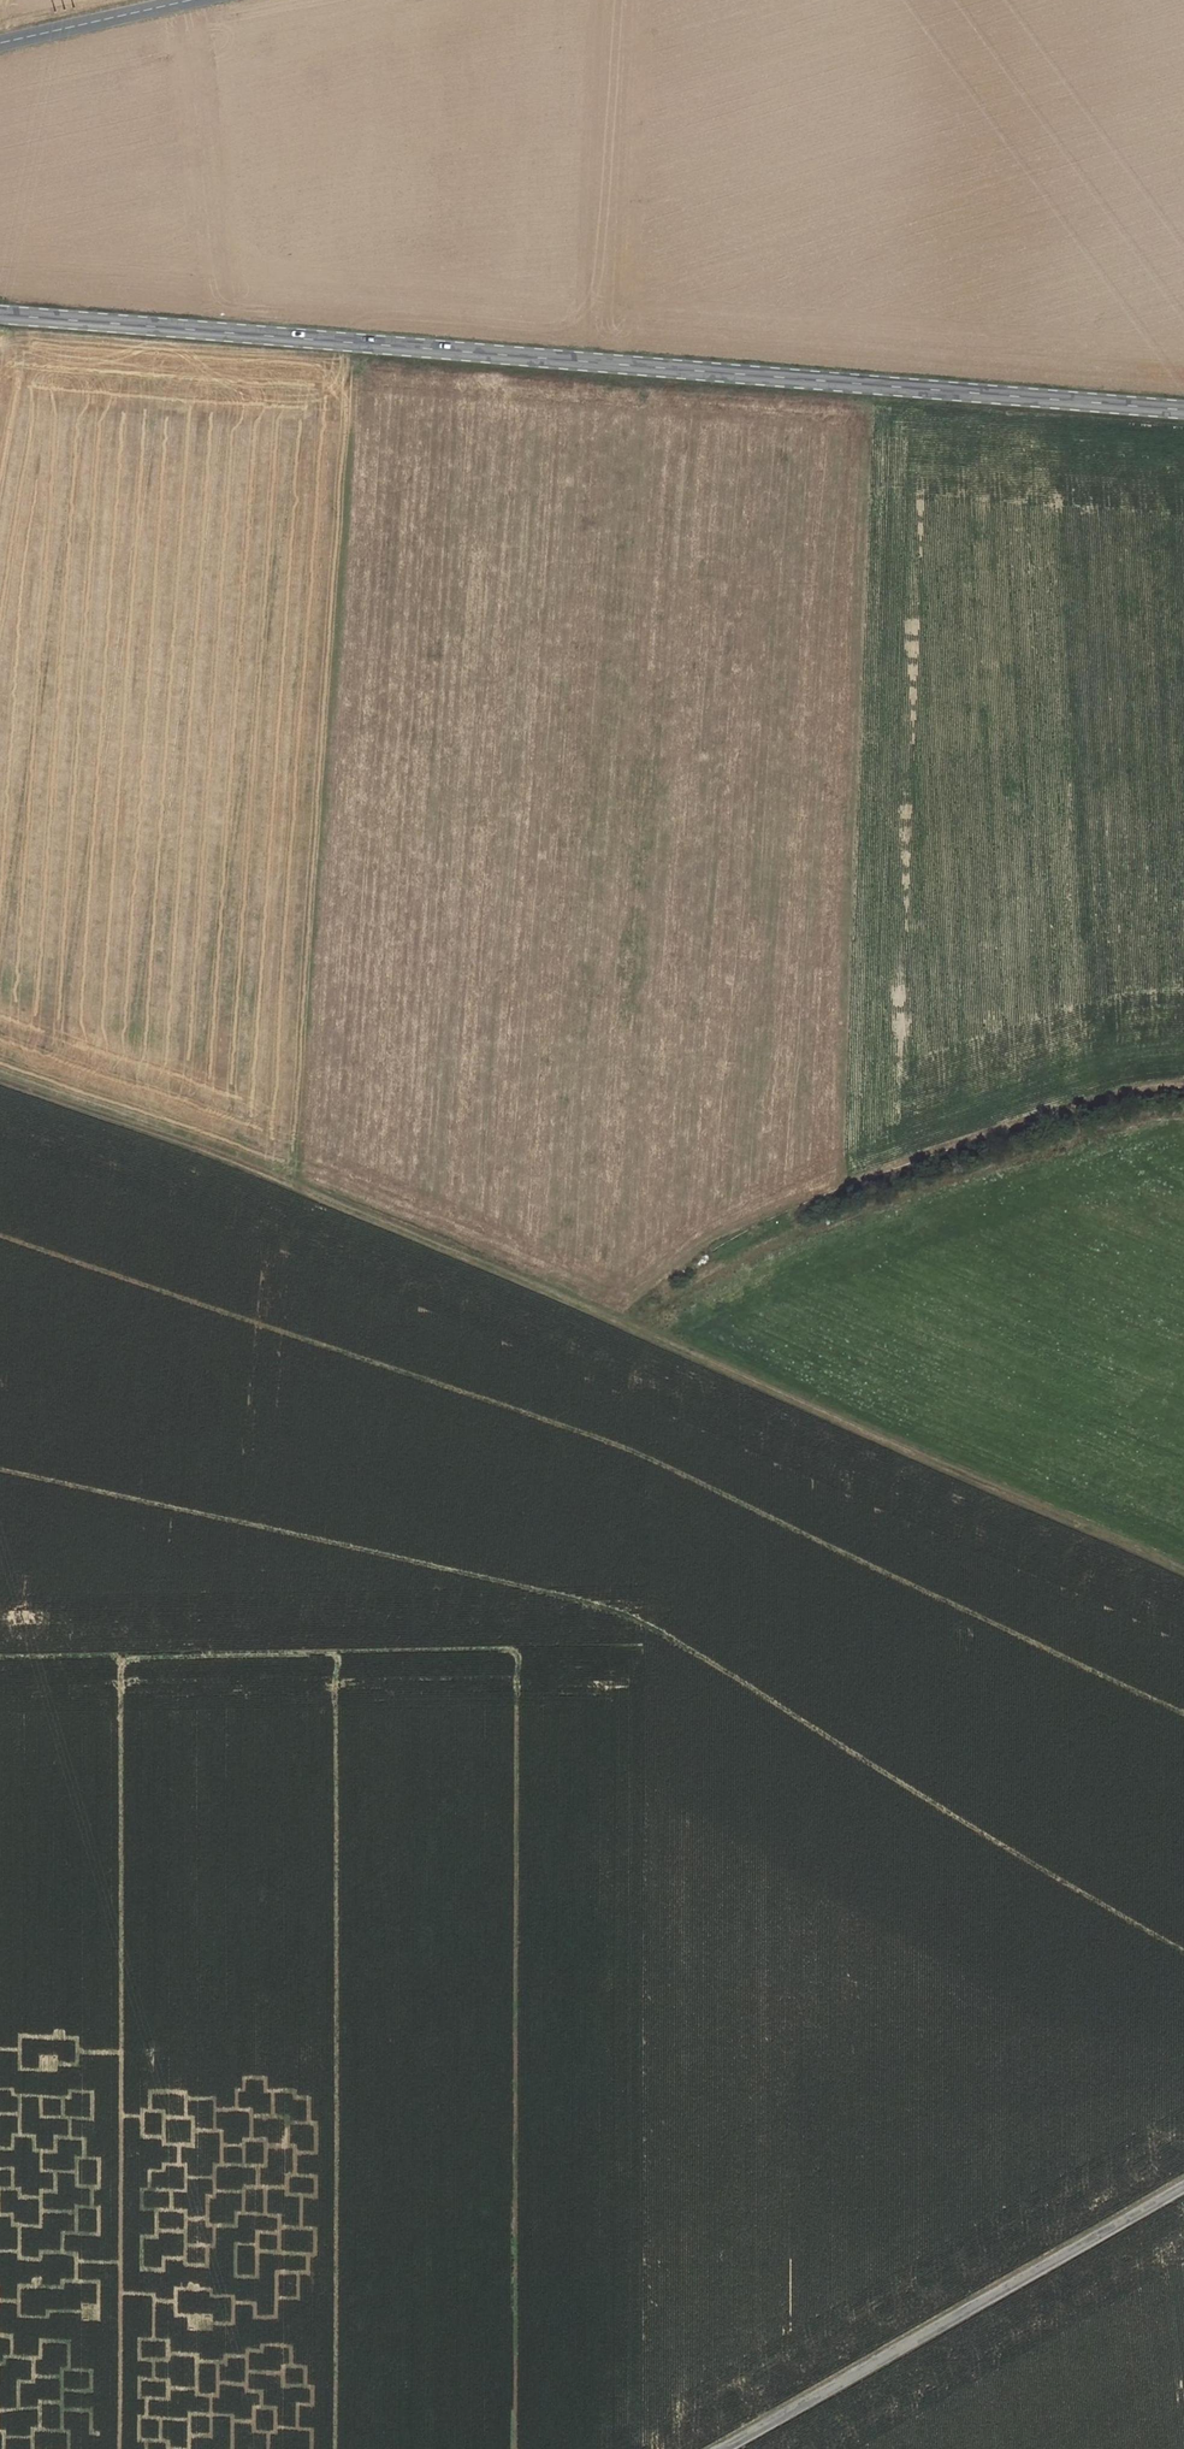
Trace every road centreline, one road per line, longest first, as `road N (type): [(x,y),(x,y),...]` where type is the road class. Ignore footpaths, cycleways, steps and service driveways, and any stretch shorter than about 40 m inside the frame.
road 1 (track): [(0,1078),(230,1158),(1183,1571)]
road 2 (secondary): [(1183,412),(0,317)]
road 3 (unclassified): [(1183,2188),(730,2448)]
road 4 (tertiary): [(0,54),(216,0)]

